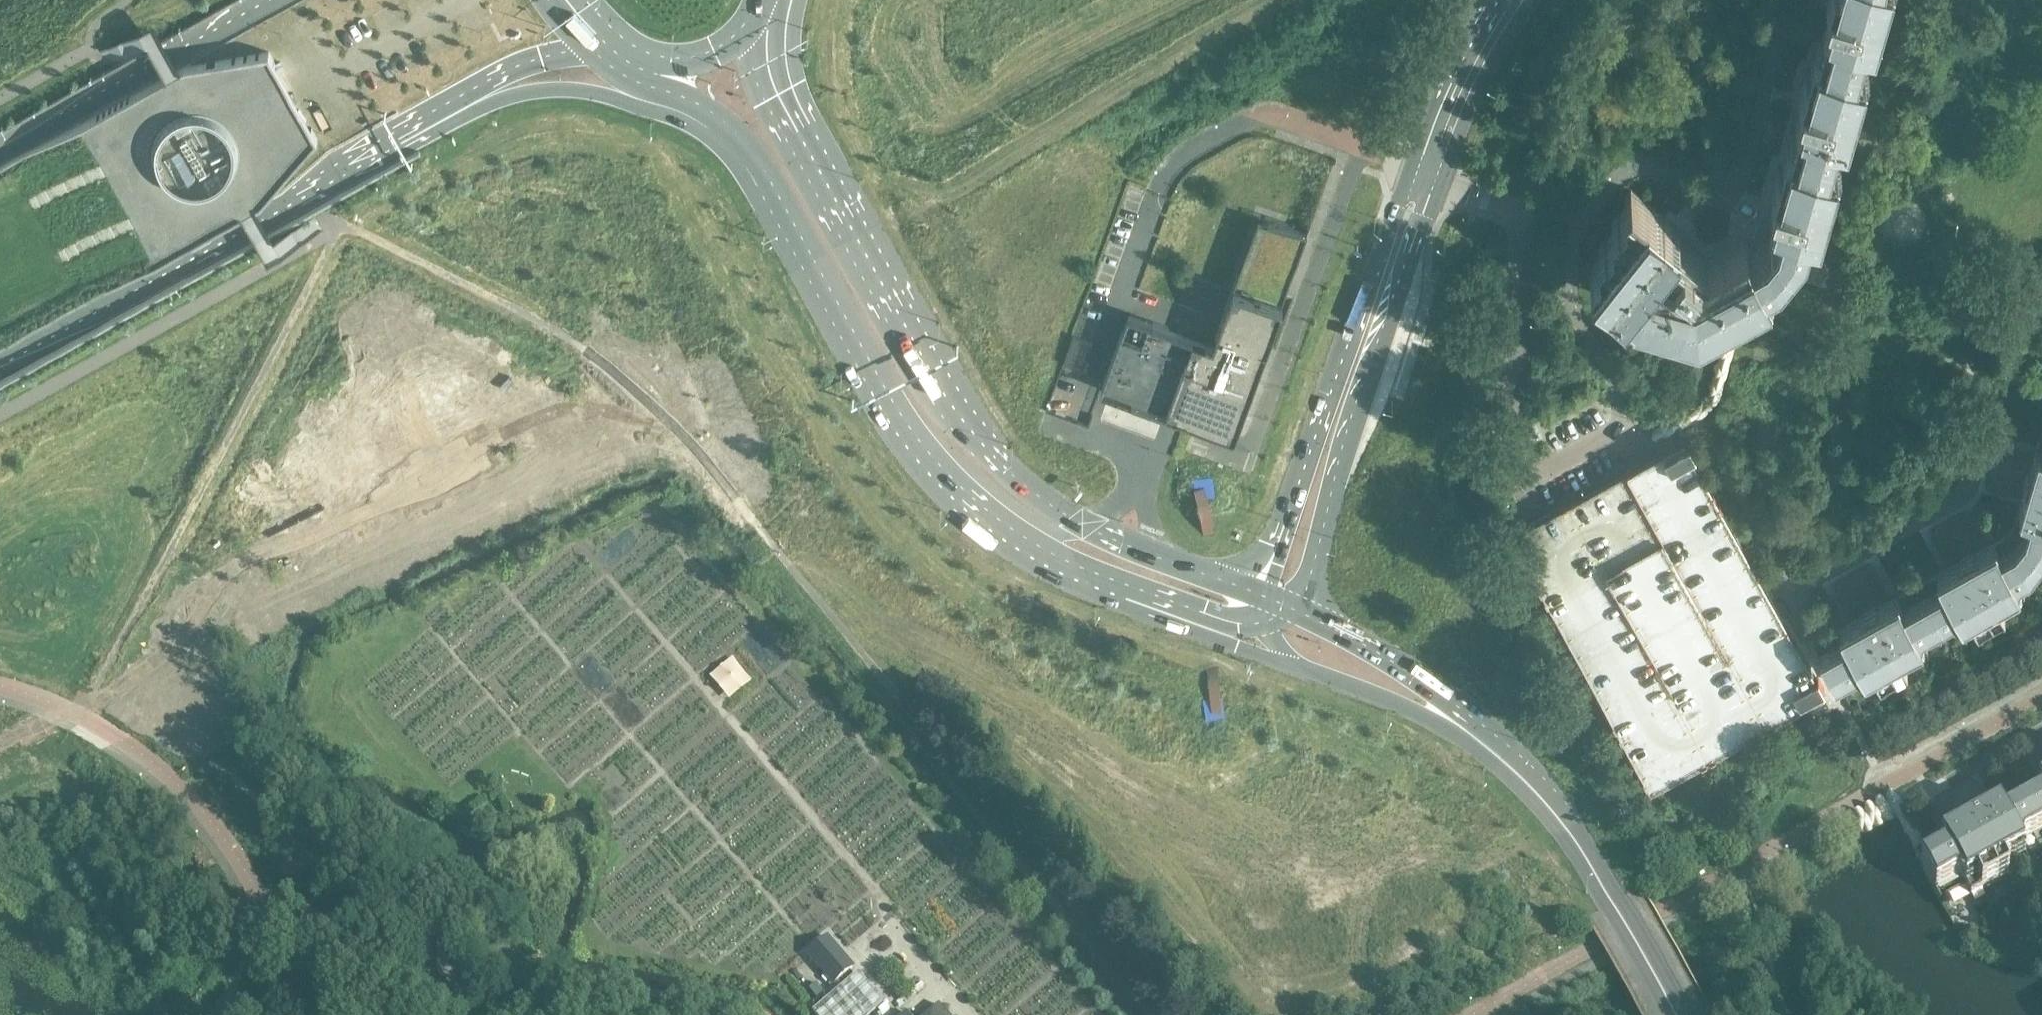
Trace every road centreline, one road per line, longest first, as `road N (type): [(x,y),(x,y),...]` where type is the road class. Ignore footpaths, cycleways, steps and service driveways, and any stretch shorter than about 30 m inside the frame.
road 1 (motorway): [(0,405),(732,0)]
road 2 (primary): [(1216,577),(1085,524),(1026,486),(982,443),(953,407),(805,145)]
road 3 (motorway): [(0,299),(541,0)]
road 4 (motorway): [(0,259),(469,0)]
road 5 (primary): [(775,202),(925,458),(1005,531),(1104,583)]
road 6 (residential): [(1623,433),(1522,484),(1509,447),(1528,230),(1513,210),(1438,180)]
road 7 (motorway): [(383,147),(406,149),(508,97),(583,91),(696,130),(751,188),(775,202)]
road 8 (motorway): [(0,357),(383,147)]
road 9 (motorway): [(372,0),(0,204)]
road 10 (primary): [(1315,566),(1349,426),(1438,180)]
road 11 (primary): [(1412,164),(1284,521)]
road 12 (motorway): [(270,0),(0,156)]
road 13 (secondary): [(1299,668),(1444,727),(1558,817)]
road 14 (secondary): [(1558,817),(1539,778),(1513,750),(1343,632)]
road 15 (motorway): [(383,147),(521,65),(615,53)]
road 16 (primary): [(615,53),(642,79),(699,99),(744,130),(772,168),(775,202)]
road 17 (secondary): [(1675,1014),(1558,817)]
road 18 (motorway): [(196,0),(0,109)]
road 19 (secondary): [(1104,583),(1122,604),(1299,668)]
road 20 (primary): [(1438,180),(1538,0)]
road 21 (primary): [(1489,0),(1444,79),(1412,164)]
road 22 (trunk): [(615,53),(705,57),(744,32),(762,0)]
road 23 (unclassified): [(1412,164),(1283,117),(1250,119)]
road 24 (primary): [(1104,583),(1233,622),(1266,620)]
road 25 (primary): [(805,145),(772,76),(774,0)]
road 26 (primary): [(805,145),(815,120),(794,63),(801,0)]

